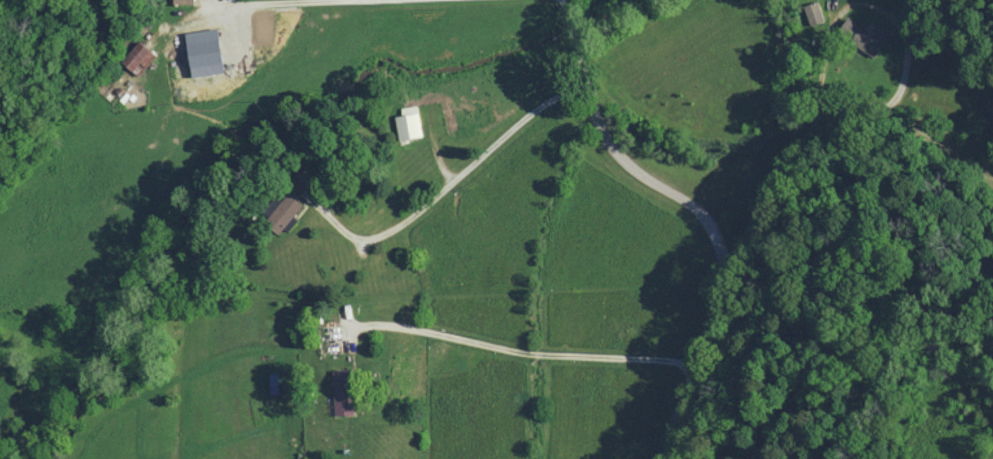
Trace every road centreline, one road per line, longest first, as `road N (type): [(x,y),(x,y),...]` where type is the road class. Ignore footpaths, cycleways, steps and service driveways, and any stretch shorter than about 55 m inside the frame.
road 1 (tertiary): [(664,458),(720,299),(720,250),(696,209),(607,142),(588,98),(567,0)]
road 2 (residential): [(722,271),(808,137),(879,114)]

